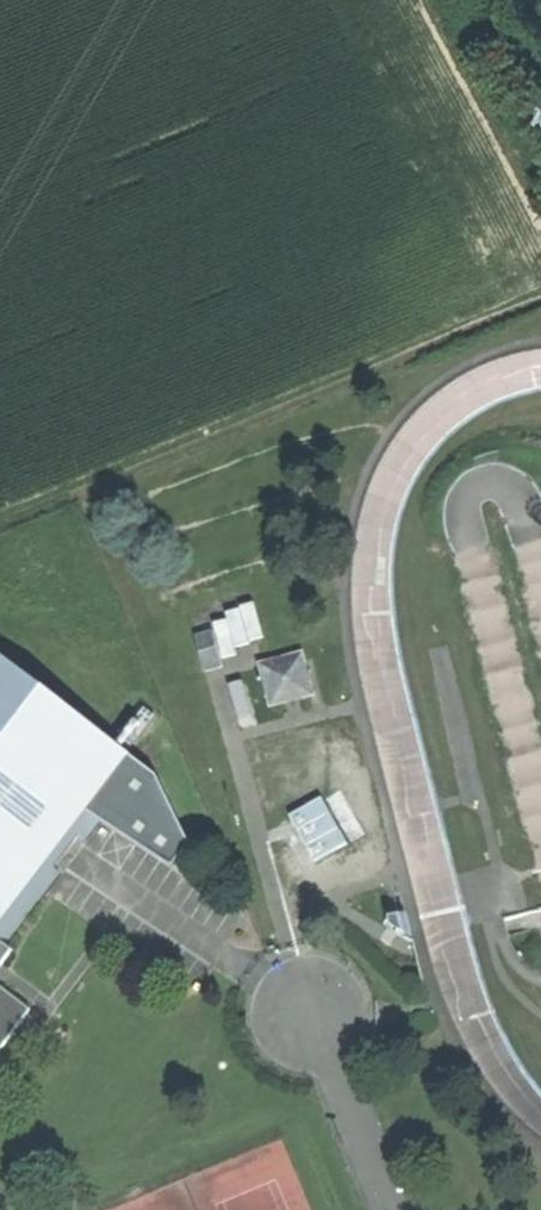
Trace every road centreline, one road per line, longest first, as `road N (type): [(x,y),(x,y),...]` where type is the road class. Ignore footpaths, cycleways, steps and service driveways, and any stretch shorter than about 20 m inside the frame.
road 1 (track): [(540,301),(0,524)]
road 2 (unclassified): [(329,1061),(353,1039),(359,1007),(343,979),(313,966),(282,975),(263,1000),(263,1032),(283,1057)]
road 3 (track): [(436,0),(540,188)]
road 4 (unclassified): [(393,1209),(329,1061)]

